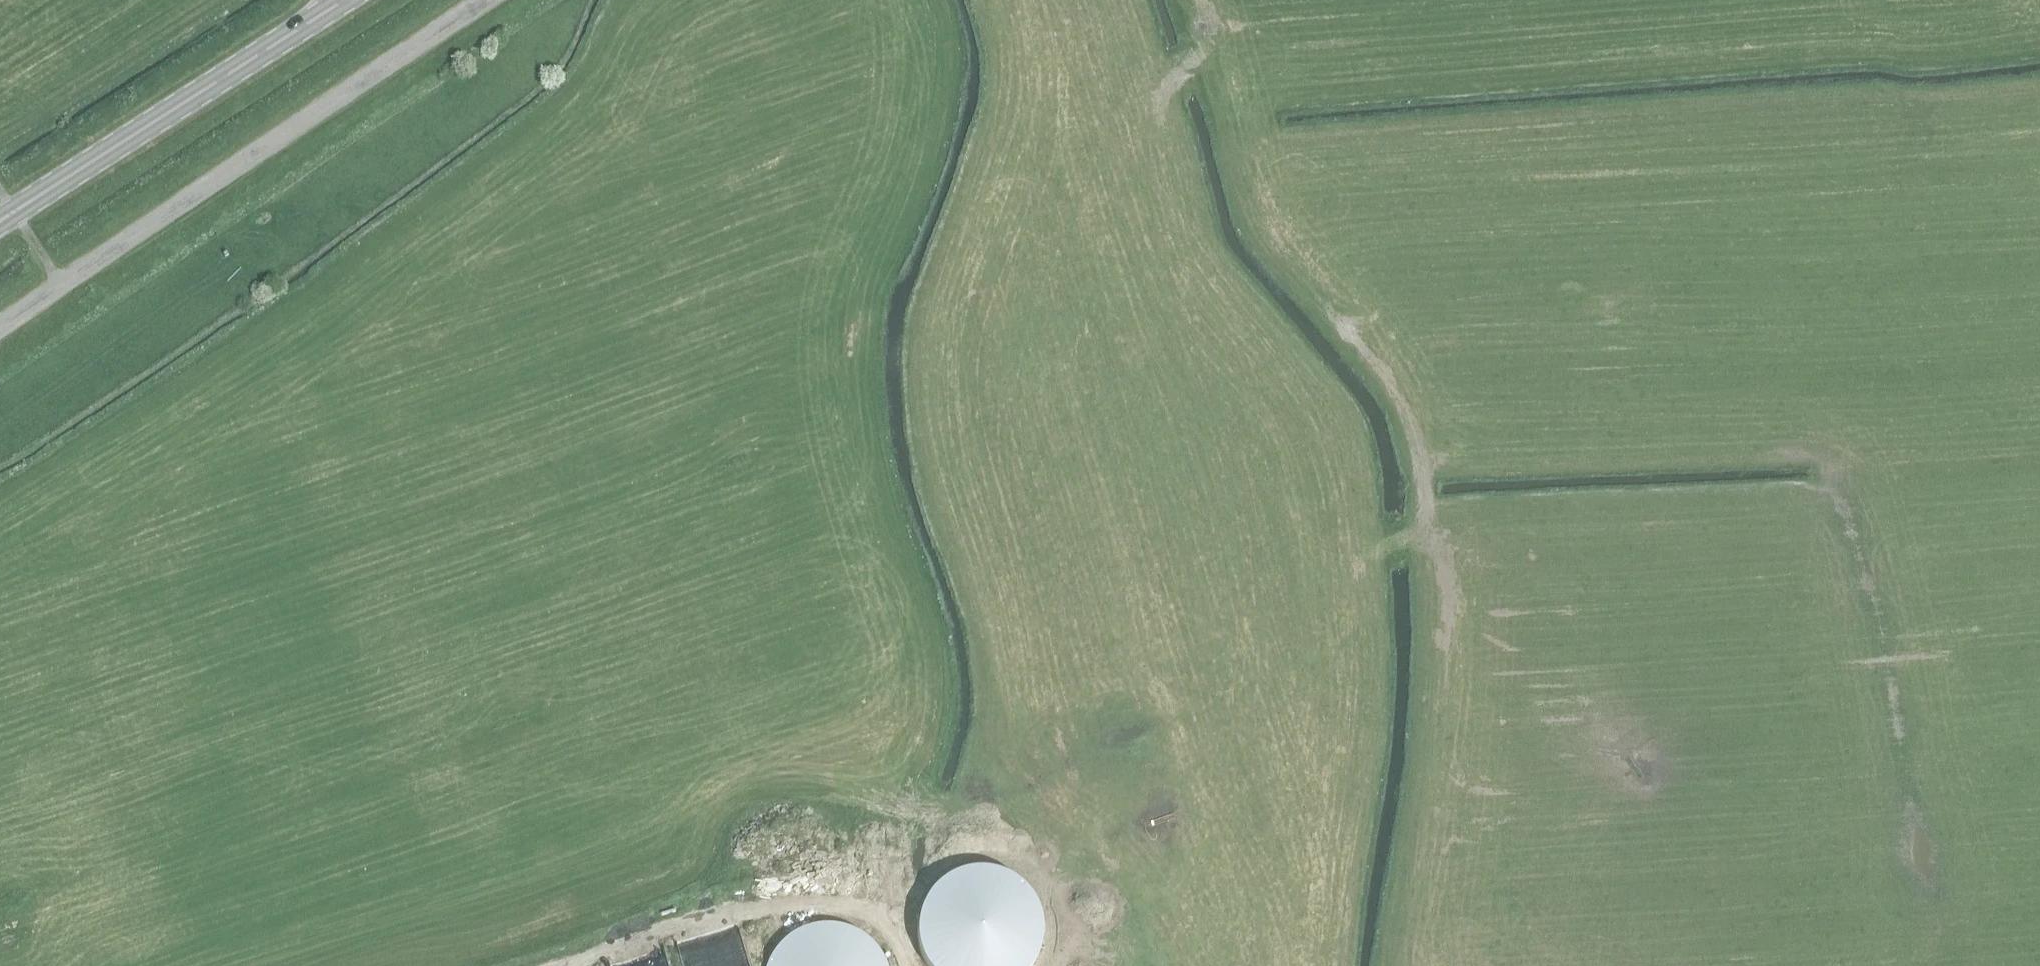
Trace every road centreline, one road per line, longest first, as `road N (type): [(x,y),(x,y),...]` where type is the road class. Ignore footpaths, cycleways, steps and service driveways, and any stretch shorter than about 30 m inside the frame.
road 1 (unclassified): [(0,326),(486,0)]
road 2 (primary): [(0,220),(343,0)]

